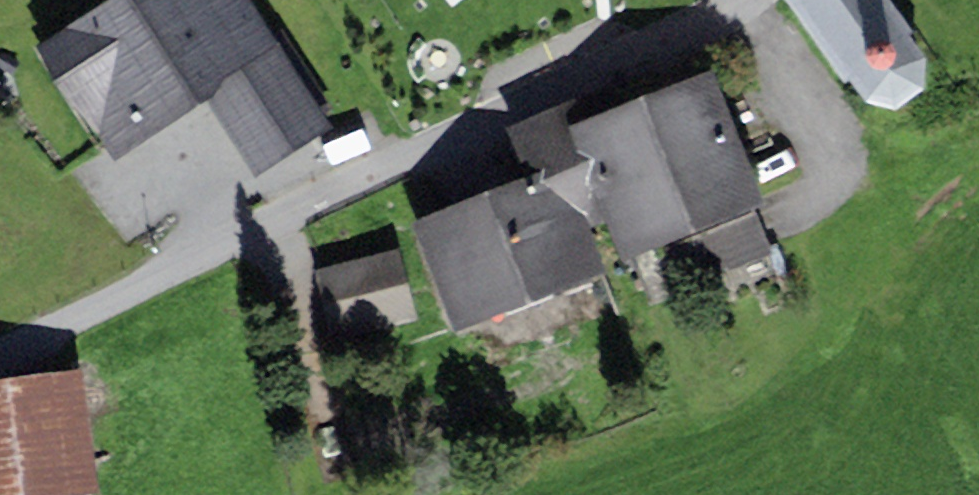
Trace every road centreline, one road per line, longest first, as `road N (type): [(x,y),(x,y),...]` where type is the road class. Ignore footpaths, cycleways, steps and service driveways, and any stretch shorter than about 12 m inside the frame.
road 1 (residential): [(0,350),(707,0)]

